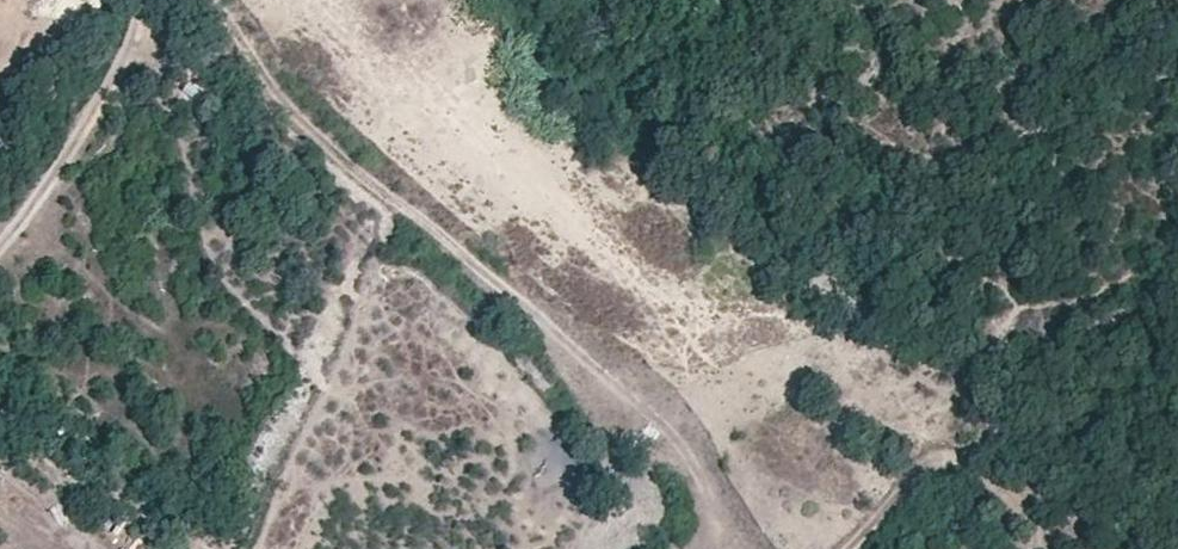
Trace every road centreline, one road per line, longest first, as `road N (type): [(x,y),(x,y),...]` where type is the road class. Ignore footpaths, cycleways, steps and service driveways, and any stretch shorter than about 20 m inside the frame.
road 1 (track): [(211,0),(299,115),(672,430),(728,548)]
road 2 (track): [(139,0),(124,63),(53,178),(0,234)]
road 3 (track): [(845,548),(897,490),(947,456),(1023,507),(1038,537),(1035,548)]

